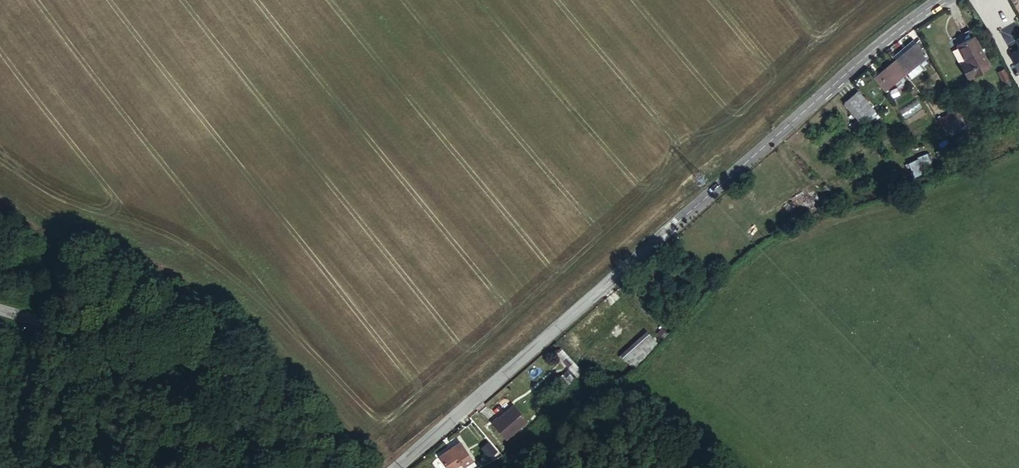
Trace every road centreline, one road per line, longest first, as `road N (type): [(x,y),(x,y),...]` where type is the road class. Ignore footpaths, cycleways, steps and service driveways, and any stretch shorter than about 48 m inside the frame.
road 1 (unclassified): [(934,0),(878,40),(527,351),(372,467)]
road 2 (unclassified): [(310,467),(279,455),(105,338),(0,308)]
road 3 (track): [(47,321),(5,467)]

